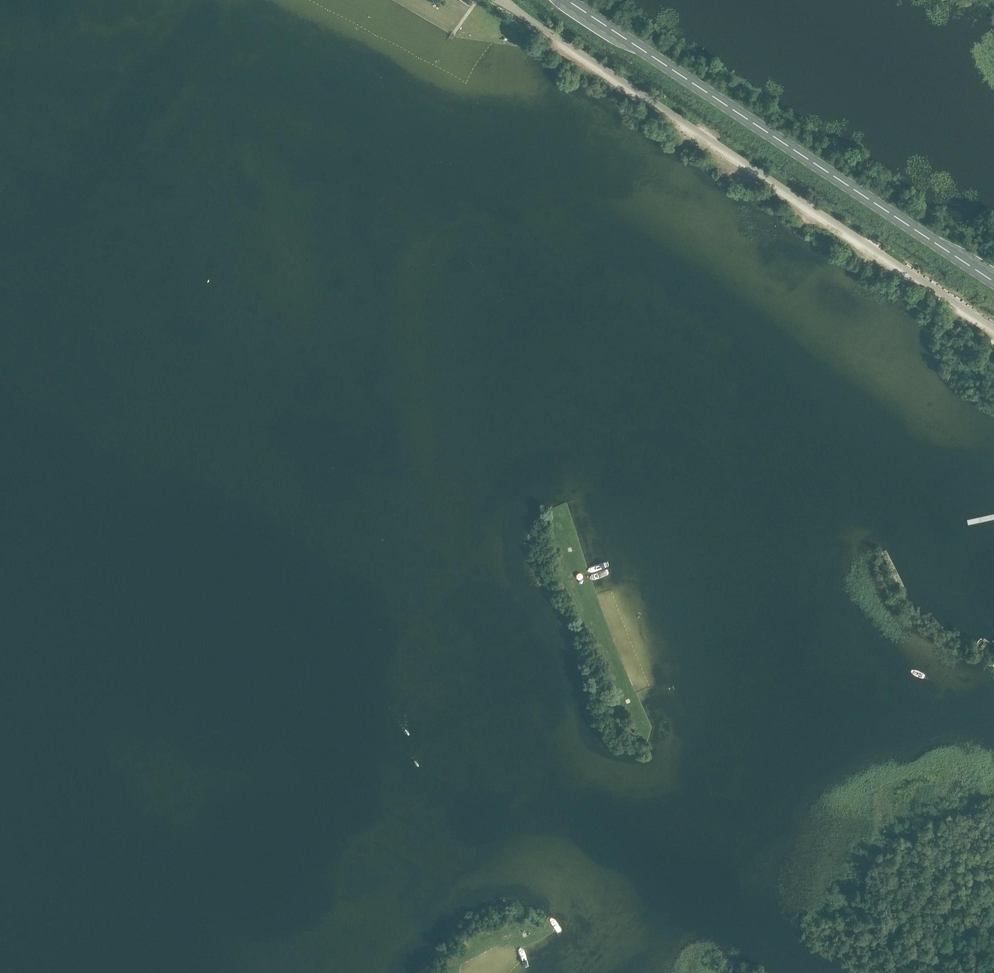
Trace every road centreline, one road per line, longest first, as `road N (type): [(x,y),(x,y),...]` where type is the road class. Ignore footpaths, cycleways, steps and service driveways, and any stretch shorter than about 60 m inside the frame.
road 1 (unclassified): [(993,326),(501,0)]
road 2 (primary): [(993,281),(569,0)]

